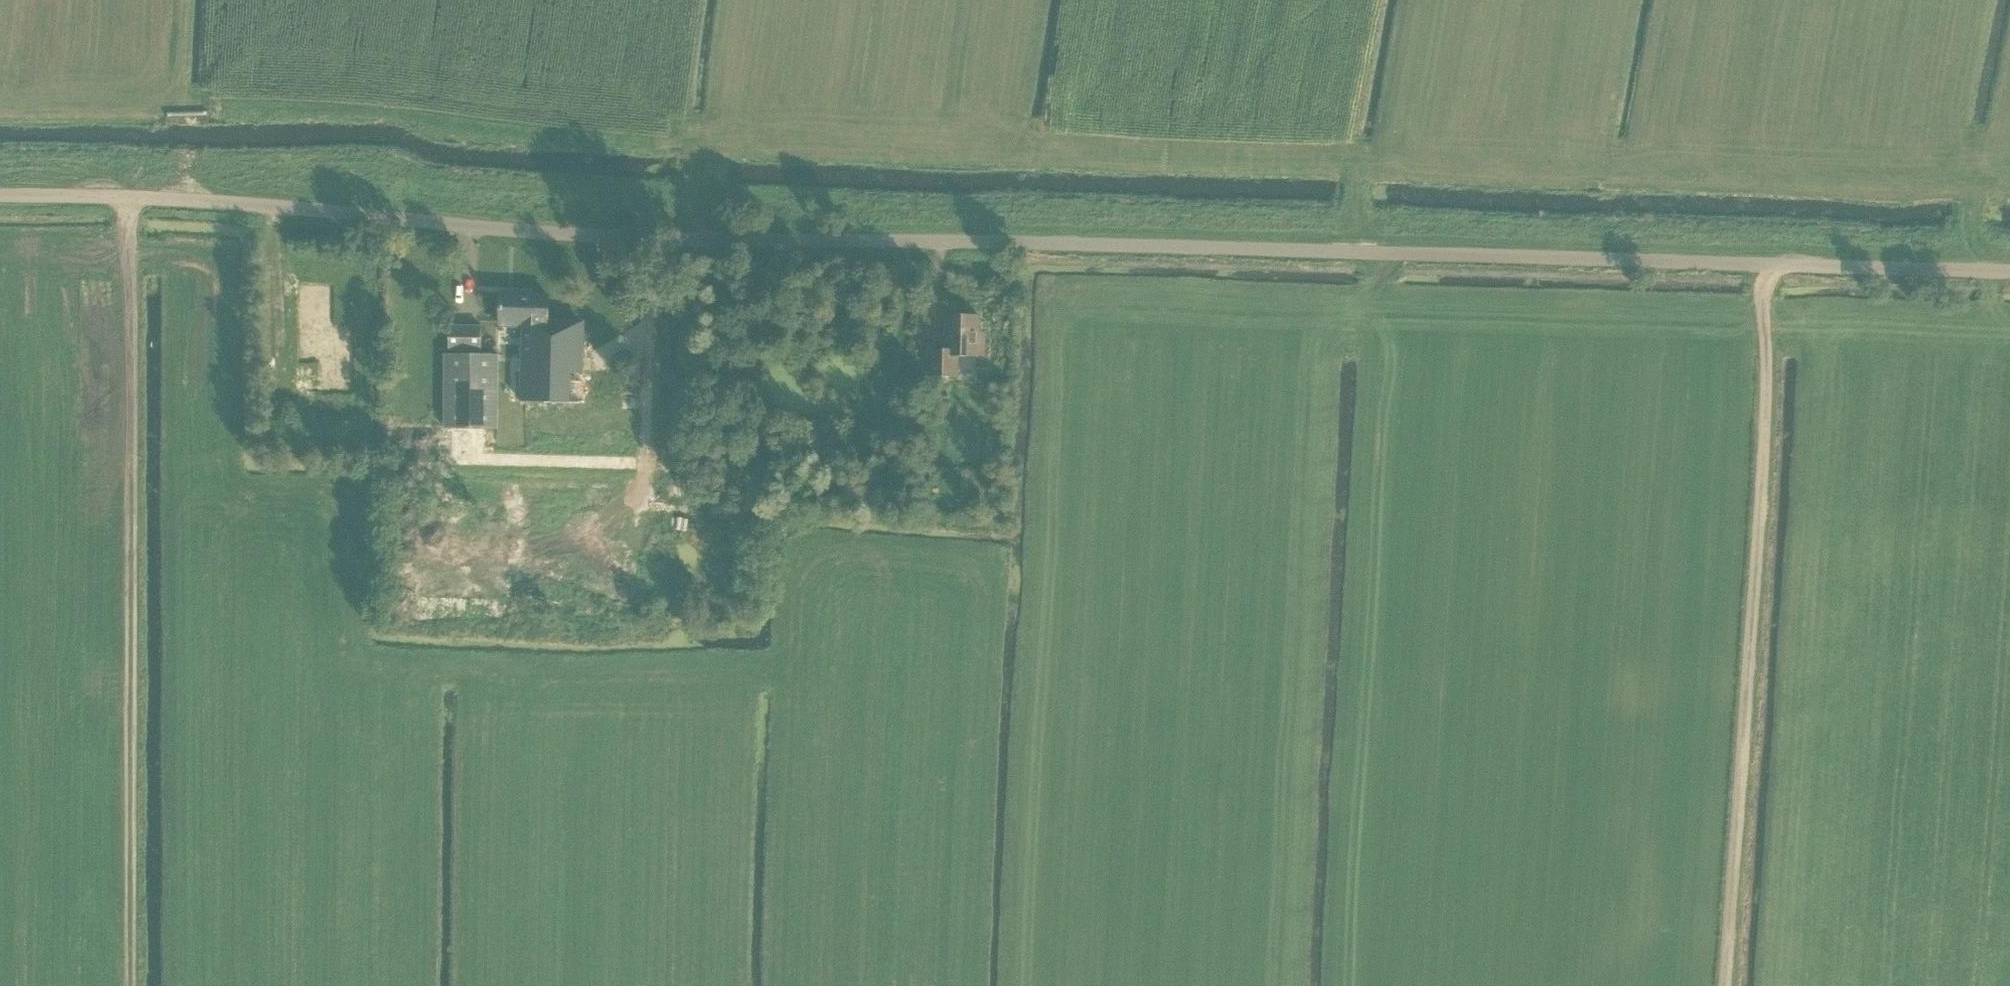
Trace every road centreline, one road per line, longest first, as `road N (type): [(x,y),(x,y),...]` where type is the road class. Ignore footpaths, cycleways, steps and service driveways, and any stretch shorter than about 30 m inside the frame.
road 1 (unclassified): [(2009,274),(506,232),(298,211),(0,196)]

